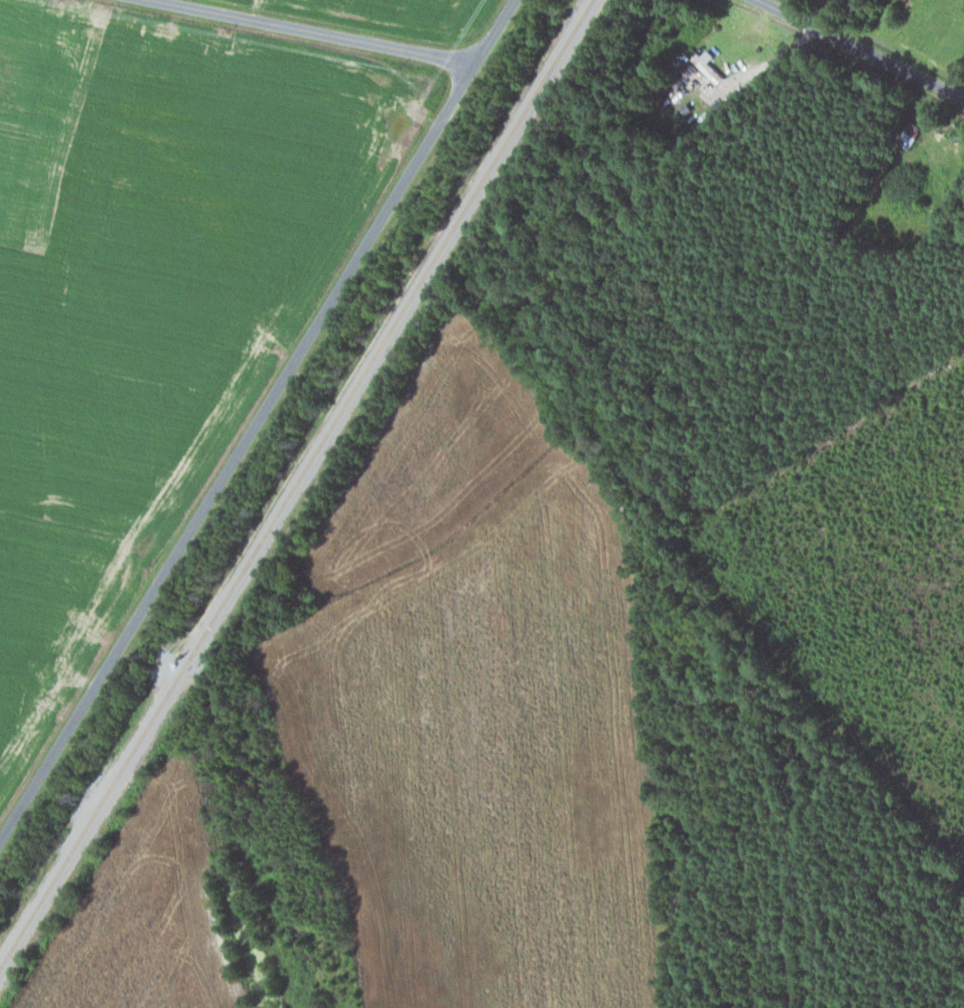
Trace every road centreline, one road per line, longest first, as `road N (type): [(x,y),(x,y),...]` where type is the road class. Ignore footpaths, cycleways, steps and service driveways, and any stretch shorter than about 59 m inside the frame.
road 1 (residential): [(0,838),(512,0)]
road 2 (residential): [(474,64),(163,0)]
road 3 (residential): [(963,97),(762,0)]

